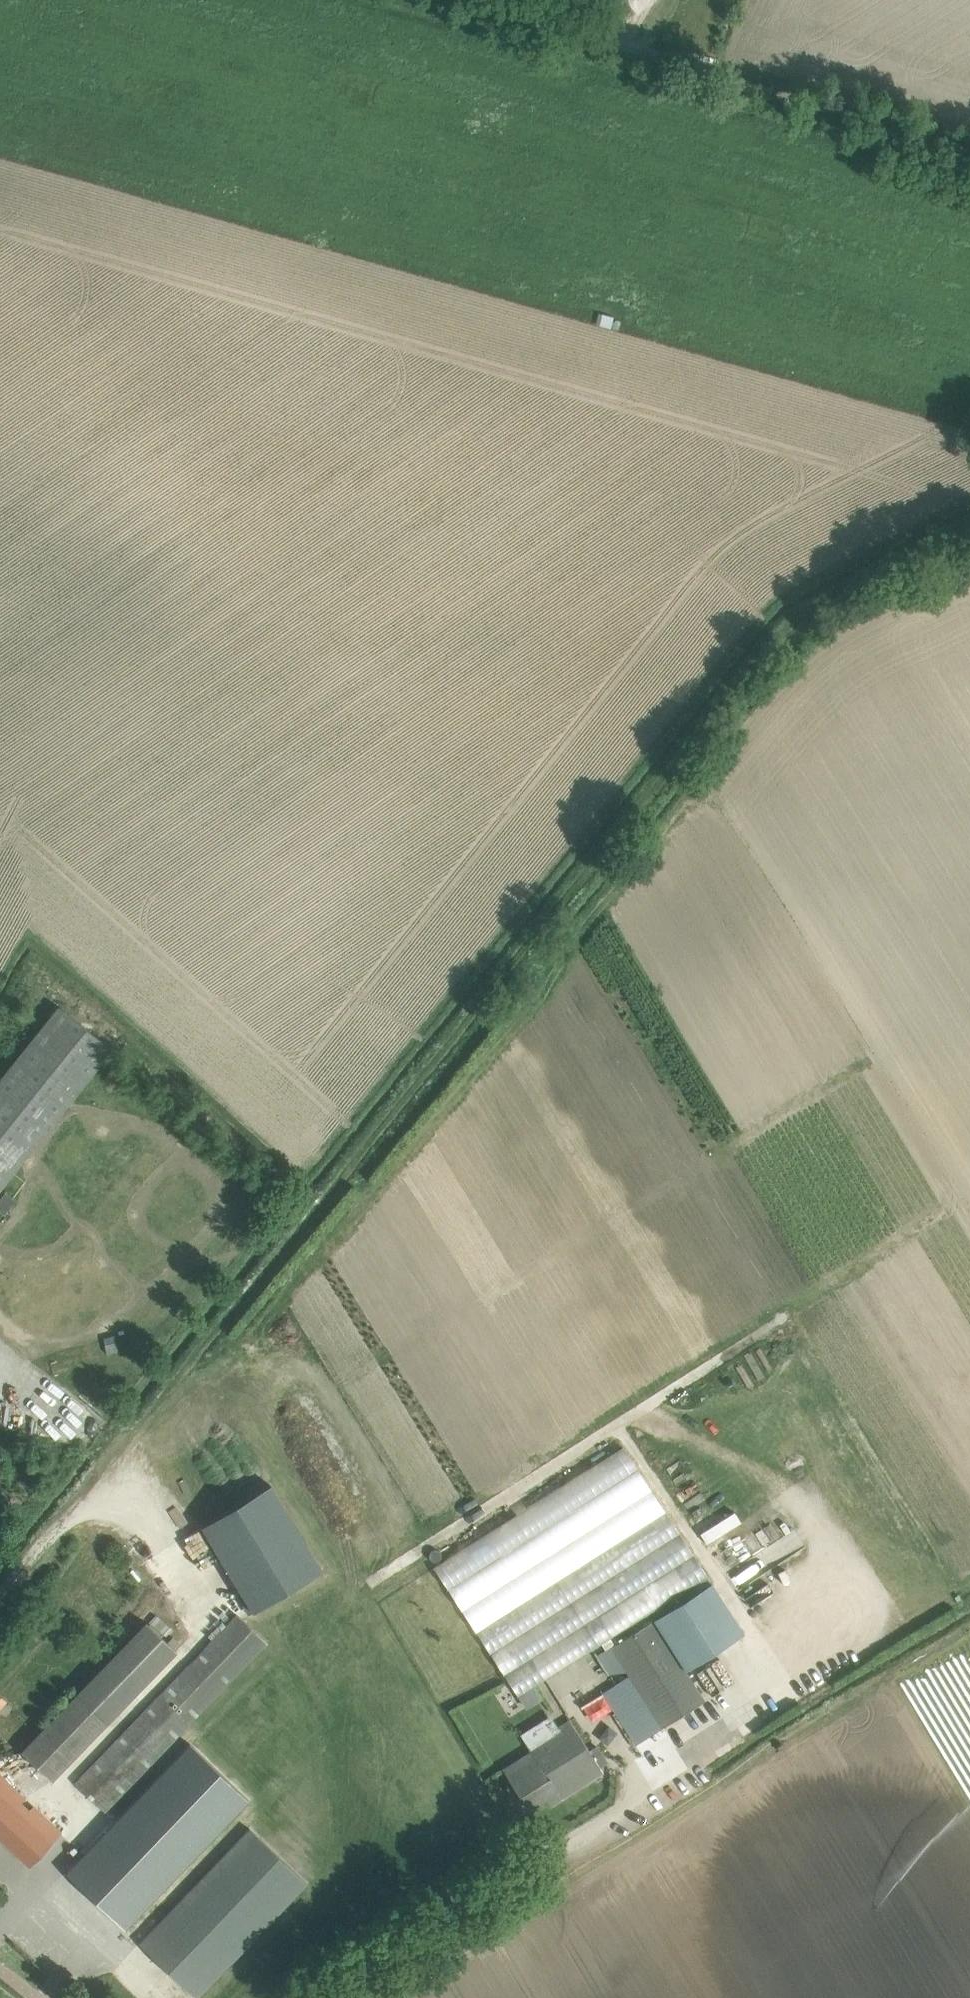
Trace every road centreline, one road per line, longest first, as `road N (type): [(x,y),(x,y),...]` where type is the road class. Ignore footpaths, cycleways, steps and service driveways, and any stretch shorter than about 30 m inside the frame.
road 1 (track): [(969,523),(812,607),(741,675),(465,1033),(64,1523)]
road 2 (unclassified): [(620,51),(448,0)]

